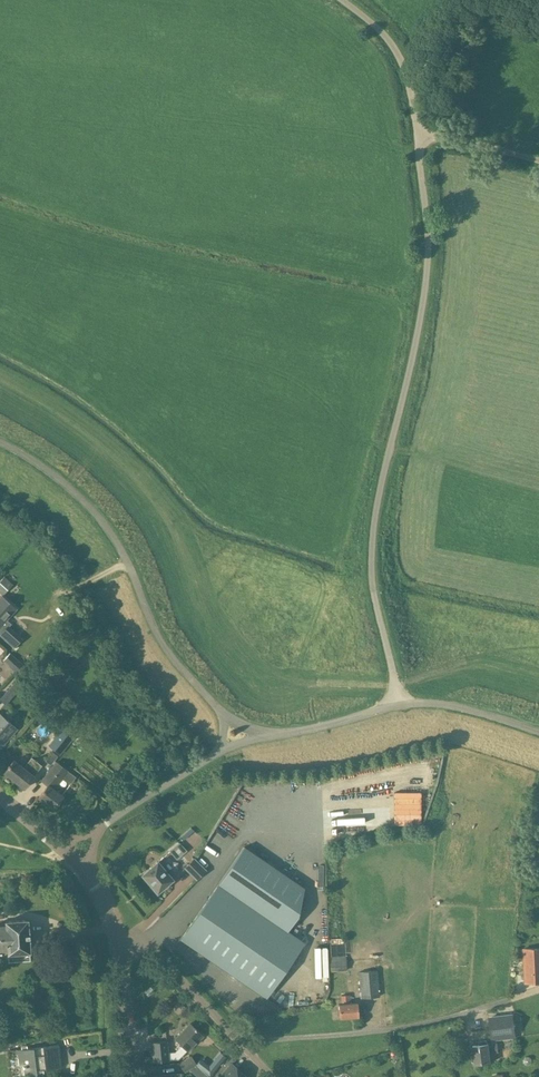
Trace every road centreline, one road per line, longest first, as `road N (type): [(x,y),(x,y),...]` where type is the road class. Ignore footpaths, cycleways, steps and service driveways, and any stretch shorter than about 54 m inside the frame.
road 1 (unclassified): [(399,705),(372,550),(430,260),(418,130)]
road 2 (unclassified): [(224,718),(160,641),(103,524),(55,476),(0,442)]
road 3 (residential): [(271,1076),(149,946),(118,942)]
road 4 (unclassified): [(418,130),(390,41),(342,0)]
road 5 (unclassified): [(97,830),(220,750)]
road 6 (unclassified): [(538,732),(444,705),(399,705)]
road 7 (unclassified): [(268,737),(399,705)]
road 8 (residential): [(130,1076),(118,942)]
road 9 (unclassified): [(538,161),(418,130)]

